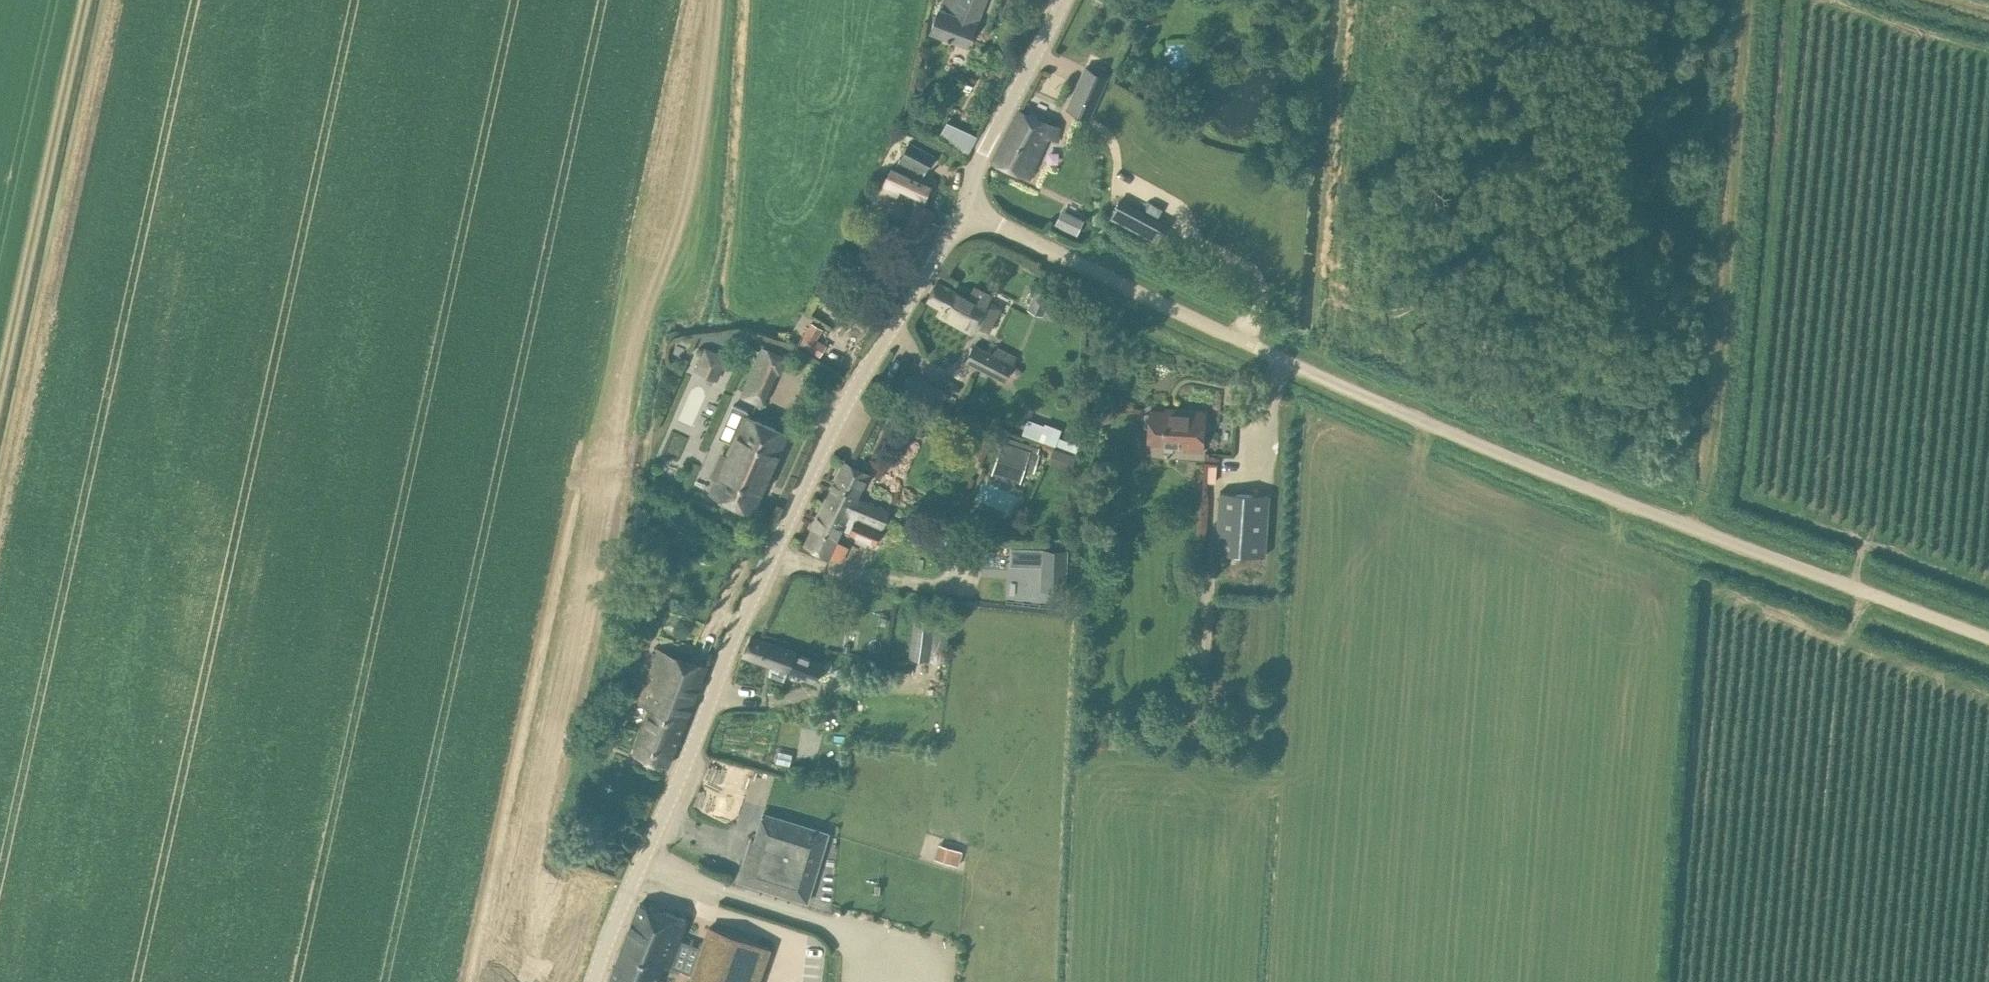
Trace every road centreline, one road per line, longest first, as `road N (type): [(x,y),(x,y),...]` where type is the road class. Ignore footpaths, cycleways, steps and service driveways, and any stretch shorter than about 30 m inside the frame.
road 1 (unclassified): [(1988,638),(1485,448),(965,211)]
road 2 (tertiary): [(593,981),(776,546),(843,412),(965,211)]
road 3 (tertiary): [(965,211),(986,150),(1064,0)]

